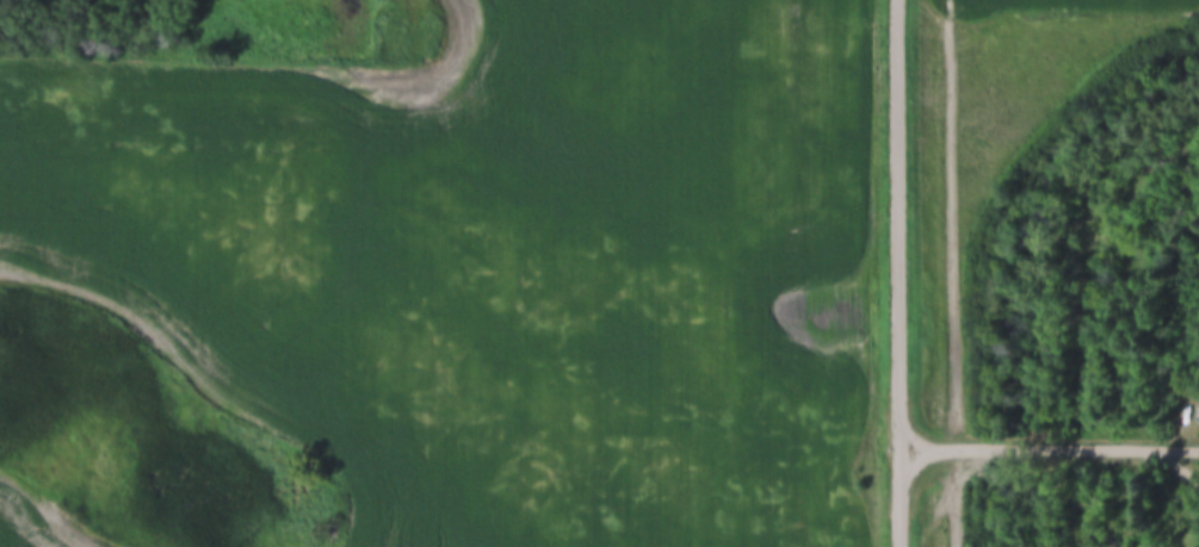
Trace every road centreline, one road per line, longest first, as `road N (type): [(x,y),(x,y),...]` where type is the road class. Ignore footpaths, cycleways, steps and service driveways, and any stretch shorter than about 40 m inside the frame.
road 1 (residential): [(902,546),(903,0)]

